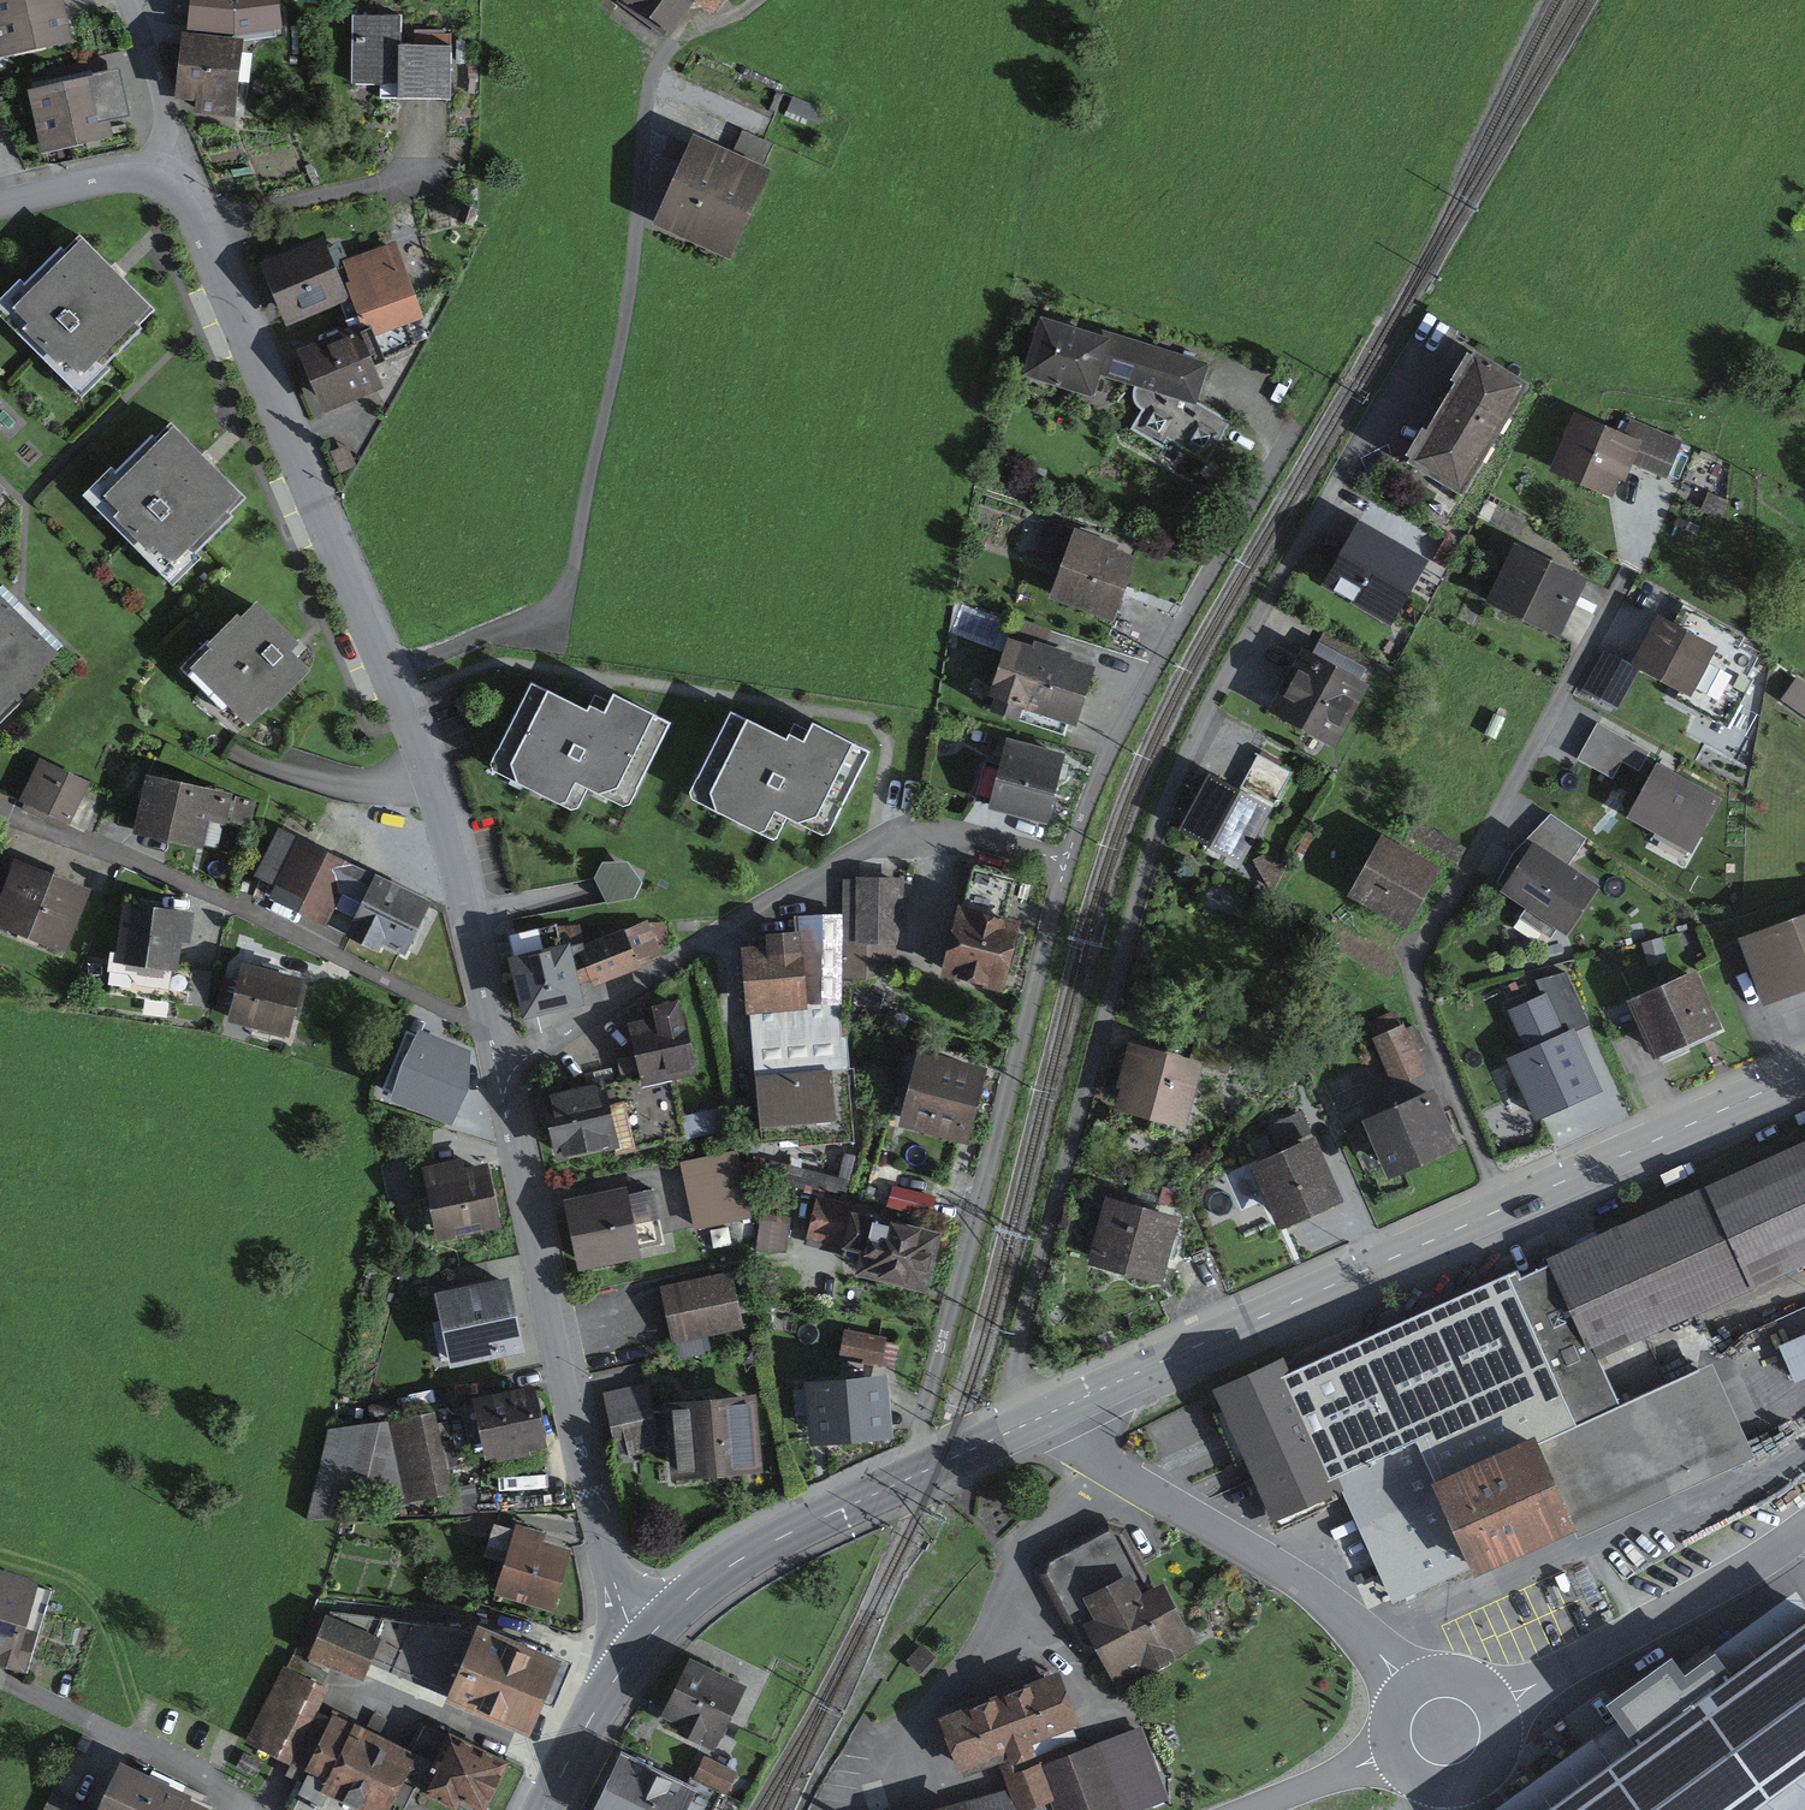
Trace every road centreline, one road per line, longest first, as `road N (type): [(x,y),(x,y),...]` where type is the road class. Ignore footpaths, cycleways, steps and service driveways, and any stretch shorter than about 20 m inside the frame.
road 1 (residential): [(996,1438),(1172,789),(1241,647),(1337,482)]
road 2 (residential): [(487,1030),(429,777),(181,157)]
road 3 (track): [(673,44),(648,101),(627,311),(570,586),(547,609),(387,673)]
road 4 (residential): [(1504,1208),(1414,970),(1627,575)]
road 5 (residential): [(498,1071),(901,830),(940,827),(1065,864)]
road 6 (residential): [(905,1480),(1065,864)]
road 7 (residential): [(645,1637),(615,1585),(498,1071)]
road 8 (residential): [(0,806),(163,874),(487,1030)]
road 9 (residential): [(1065,864),(1109,754),(1296,427)]
road 10 (primary): [(1061,1406),(1504,1208)]
road 11 (residential): [(1407,1683),(1296,1578),(1084,1451),(1061,1406)]
road 12 (residential): [(1804,1530),(1503,1703)]
road 13 (primary): [(1504,1208),(1804,1077)]
road 14 (primary): [(645,1637),(710,1577),(905,1480)]
road 15 (primary): [(543,1809),(597,1707),(645,1637)]
road 16 (residential): [(0,197),(181,157)]
road 17 (residential): [(181,157),(126,0)]
road 18 (residential): [(1250,1809),(1391,1754)]
road 19 (residential): [(1439,1788),(1491,1769),(1506,1735),(1503,1703)]

